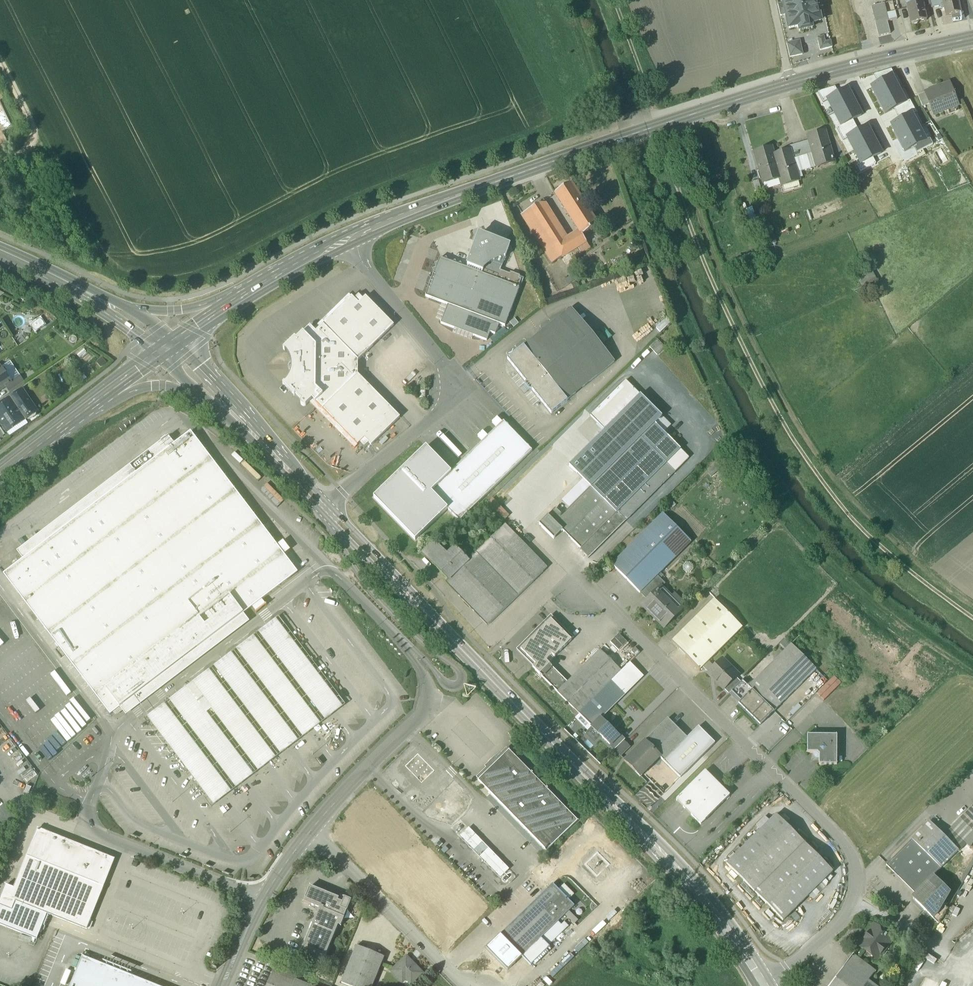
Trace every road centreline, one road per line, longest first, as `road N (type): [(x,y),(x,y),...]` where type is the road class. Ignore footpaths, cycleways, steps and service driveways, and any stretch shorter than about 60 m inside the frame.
road 1 (track): [(617,0),(707,258),(802,448),(872,538),(972,620)]
road 2 (primary): [(345,241),(661,125),(972,39)]
road 3 (primary): [(767,985),(676,867),(325,507)]
road 4 (track): [(672,110),(725,275),(808,438),(892,542),(972,605)]
road 5 (track): [(972,672),(831,561),(773,488),(705,379),(646,224)]
road 6 (residential): [(223,985),(261,900),(310,831),(423,713),(426,681),(395,633)]
road 7 (residential): [(325,507),(465,390),(345,241)]
road 8 (primary): [(249,294),(172,312),(106,303)]
road 9 (primary): [(325,507),(228,400)]
road 10 (tertiary): [(0,472),(104,393)]
road 11 (tertiary): [(104,393),(159,386),(228,400)]

